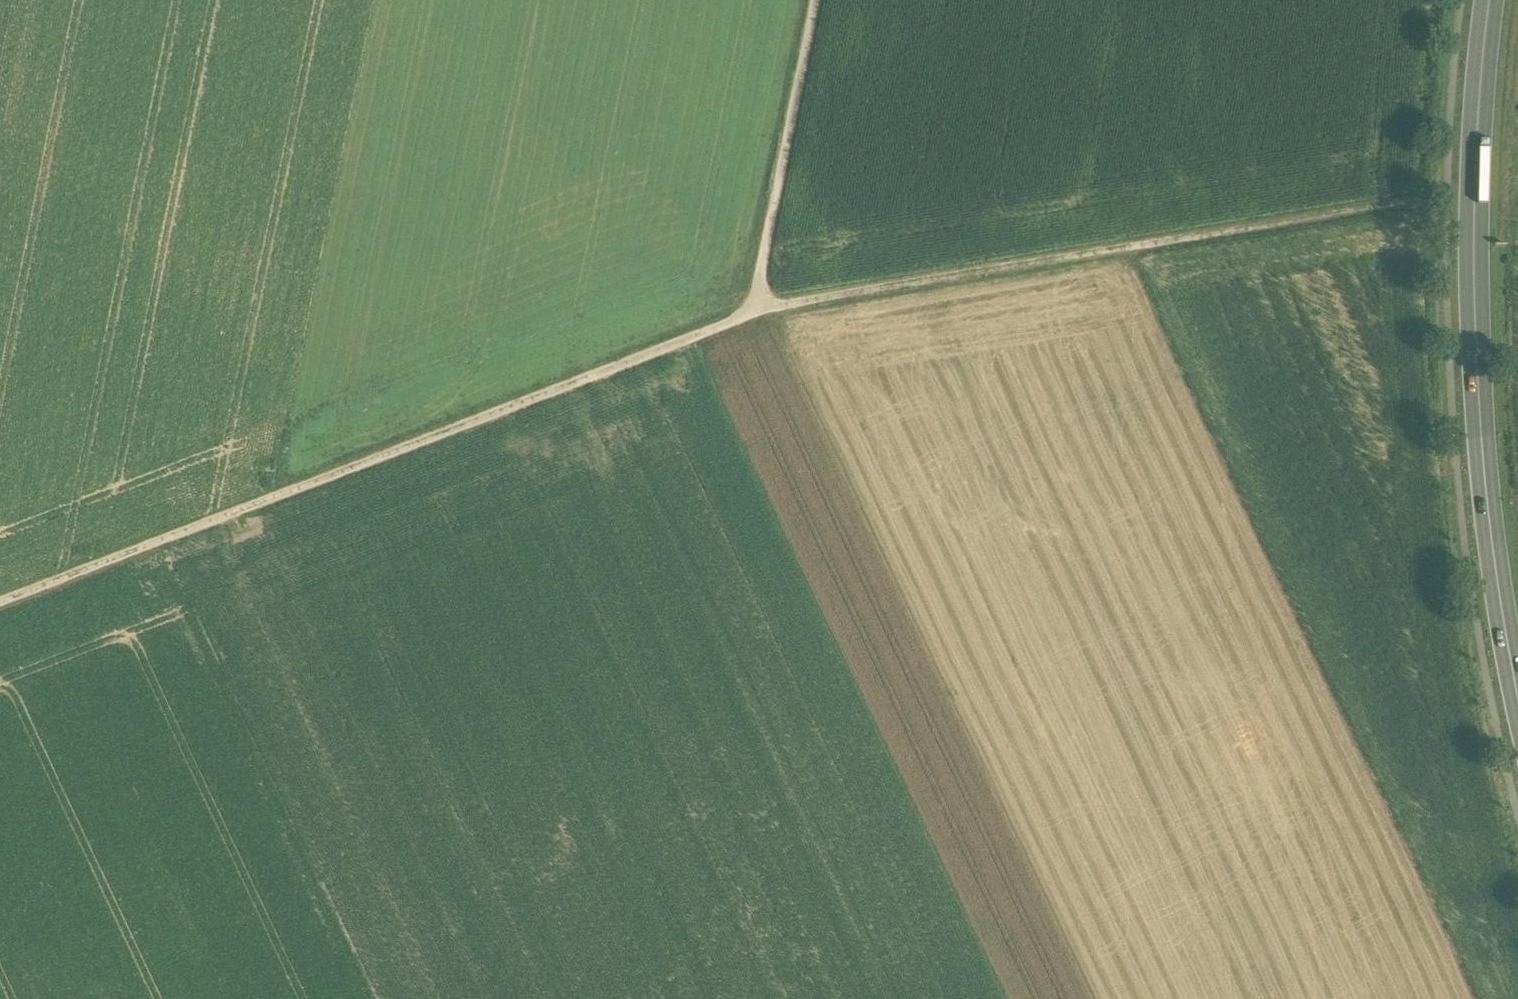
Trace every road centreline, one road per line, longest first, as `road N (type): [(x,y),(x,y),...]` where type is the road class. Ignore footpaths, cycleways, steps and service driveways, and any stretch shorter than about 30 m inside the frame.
road 1 (track): [(0,603),(754,315),(816,0)]
road 2 (secondary): [(1517,694),(1501,614),(1476,375),(1473,199),(1491,0)]
road 3 (track): [(754,315),(1419,201)]

